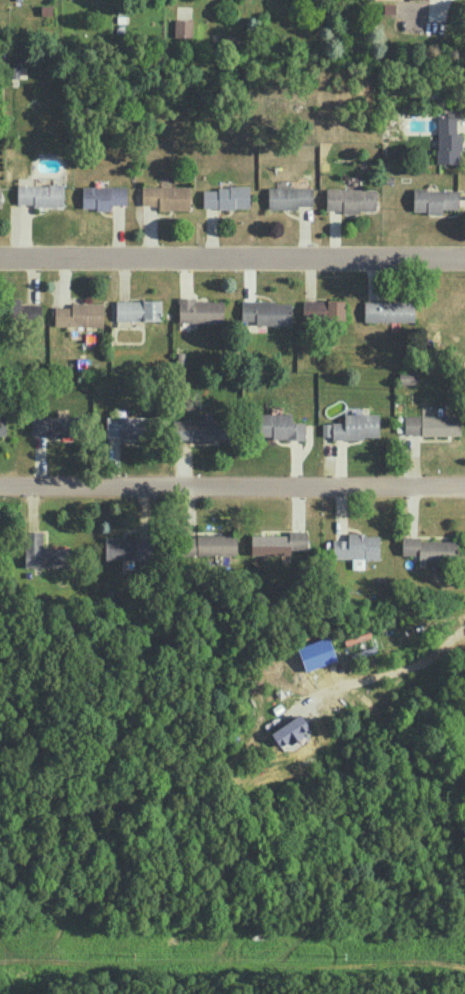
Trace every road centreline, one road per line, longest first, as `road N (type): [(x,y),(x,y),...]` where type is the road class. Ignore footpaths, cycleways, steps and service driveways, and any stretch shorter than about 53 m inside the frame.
road 1 (residential): [(0,486),(464,484)]
road 2 (residential): [(0,255),(464,257)]

